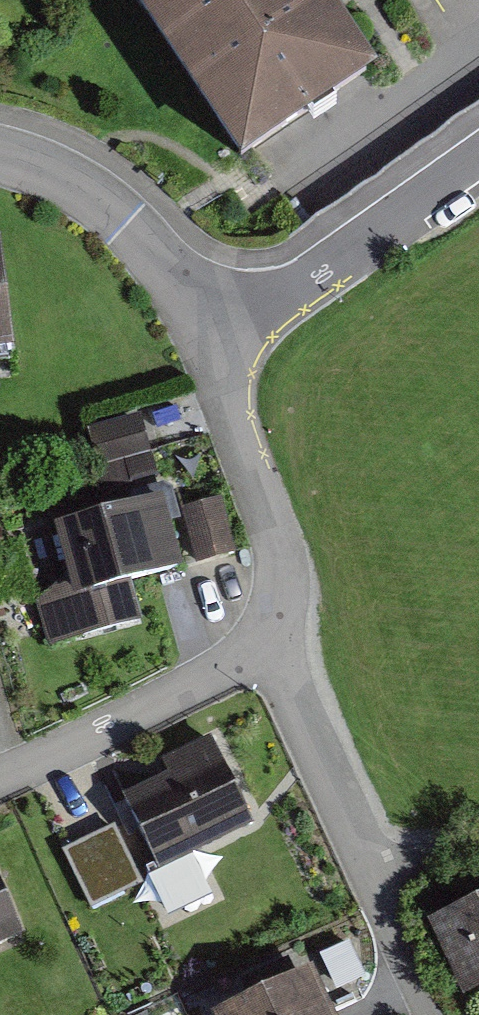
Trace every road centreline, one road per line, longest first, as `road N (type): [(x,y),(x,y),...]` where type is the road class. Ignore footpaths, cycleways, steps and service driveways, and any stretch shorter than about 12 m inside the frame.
road 1 (residential): [(276,642),(373,868),(426,1014)]
road 2 (residential): [(202,337),(262,313),(478,156)]
road 3 (residential): [(276,642),(283,593),(272,527),(202,337)]
road 4 (residential): [(0,774),(276,642)]
road 5 (residential): [(0,157),(69,182),(126,226),(175,282),(202,337)]

